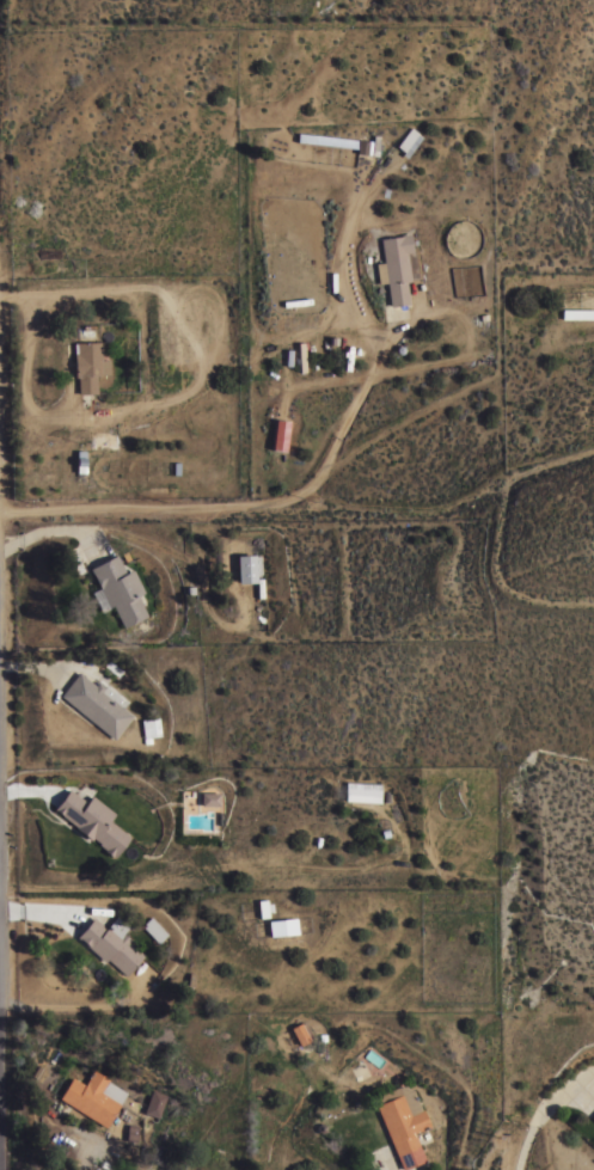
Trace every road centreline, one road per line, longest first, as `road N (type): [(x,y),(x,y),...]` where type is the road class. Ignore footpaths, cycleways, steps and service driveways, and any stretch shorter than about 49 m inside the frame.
road 1 (track): [(593,448),(434,507),(0,514)]
road 2 (track): [(265,507),(314,483),(378,356),(347,247),(362,183)]

